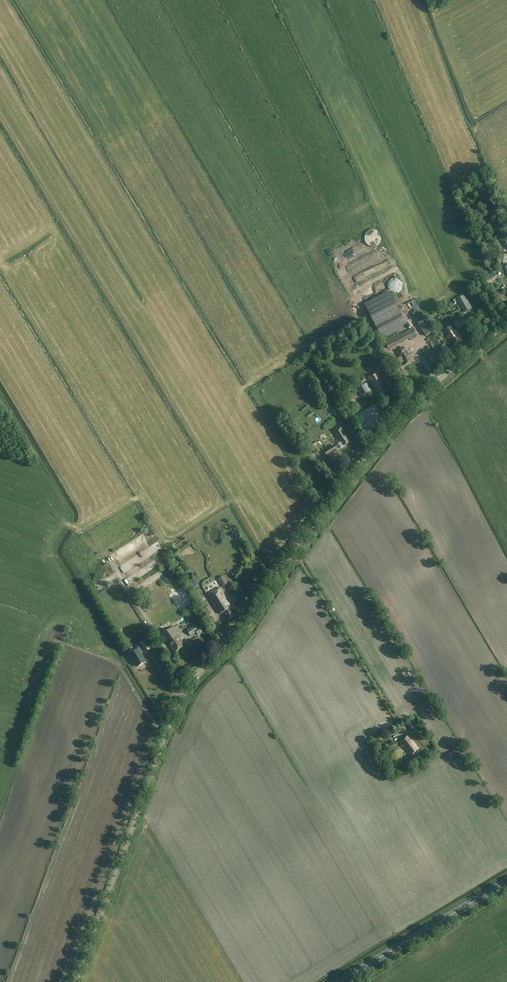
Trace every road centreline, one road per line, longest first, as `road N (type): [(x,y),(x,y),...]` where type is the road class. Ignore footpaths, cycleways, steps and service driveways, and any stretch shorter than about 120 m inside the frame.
road 1 (unclassified): [(75,981),(182,690),(238,633),(395,420),(506,326)]
road 2 (primary): [(339,981),(506,881)]

